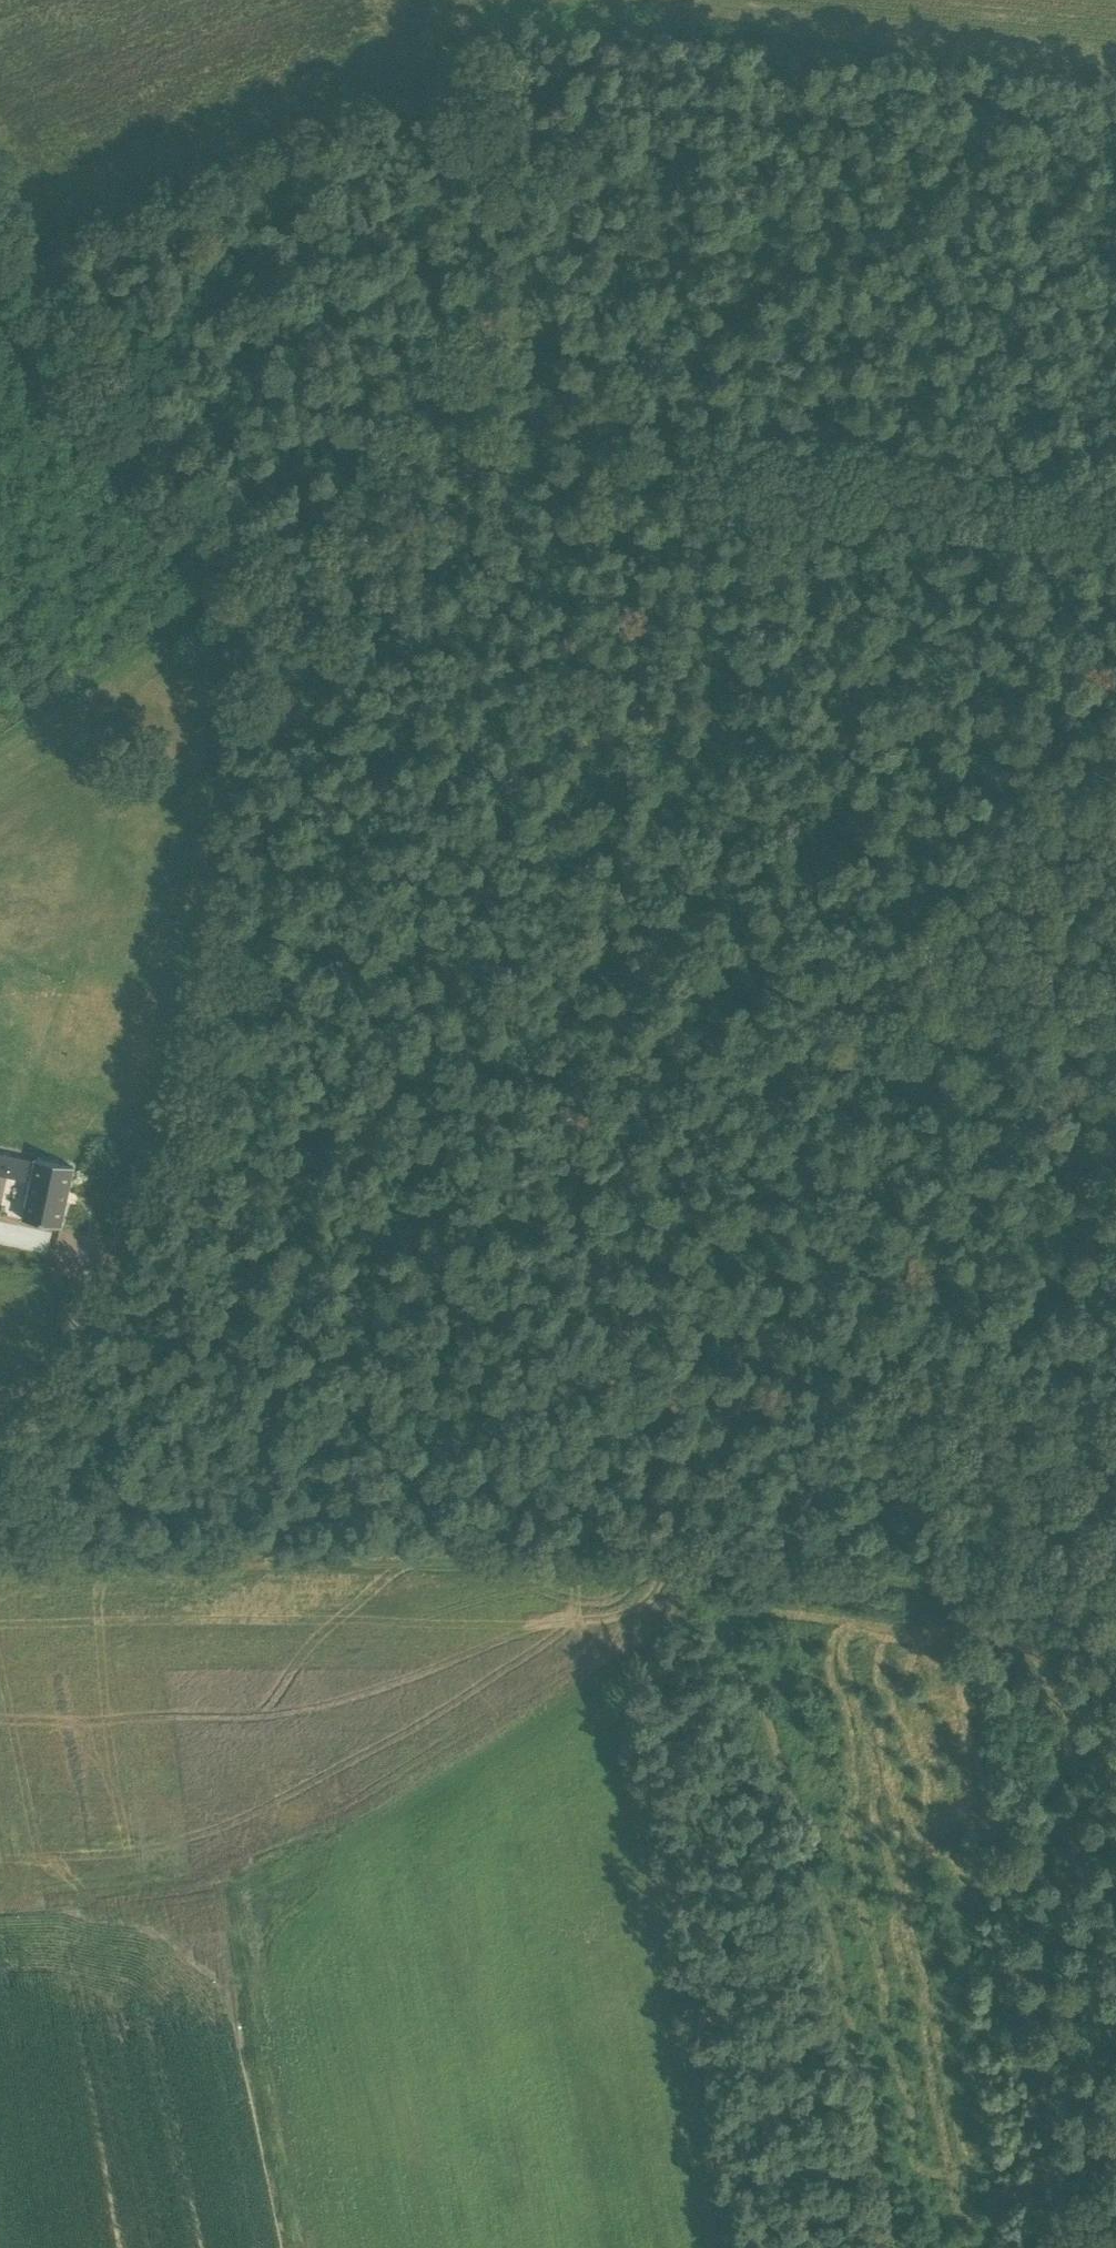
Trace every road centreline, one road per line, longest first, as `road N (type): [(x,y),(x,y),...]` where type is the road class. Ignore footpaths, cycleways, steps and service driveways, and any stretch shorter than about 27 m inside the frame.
road 1 (track): [(0,1554),(762,1558),(1115,1591)]
road 2 (track): [(100,1240),(151,1165),(191,1070),(221,849),(234,583),(215,529),(40,293),(0,285)]
road 3 (unclassified): [(0,1393),(26,1390),(52,1361),(74,1325),(100,1240)]

